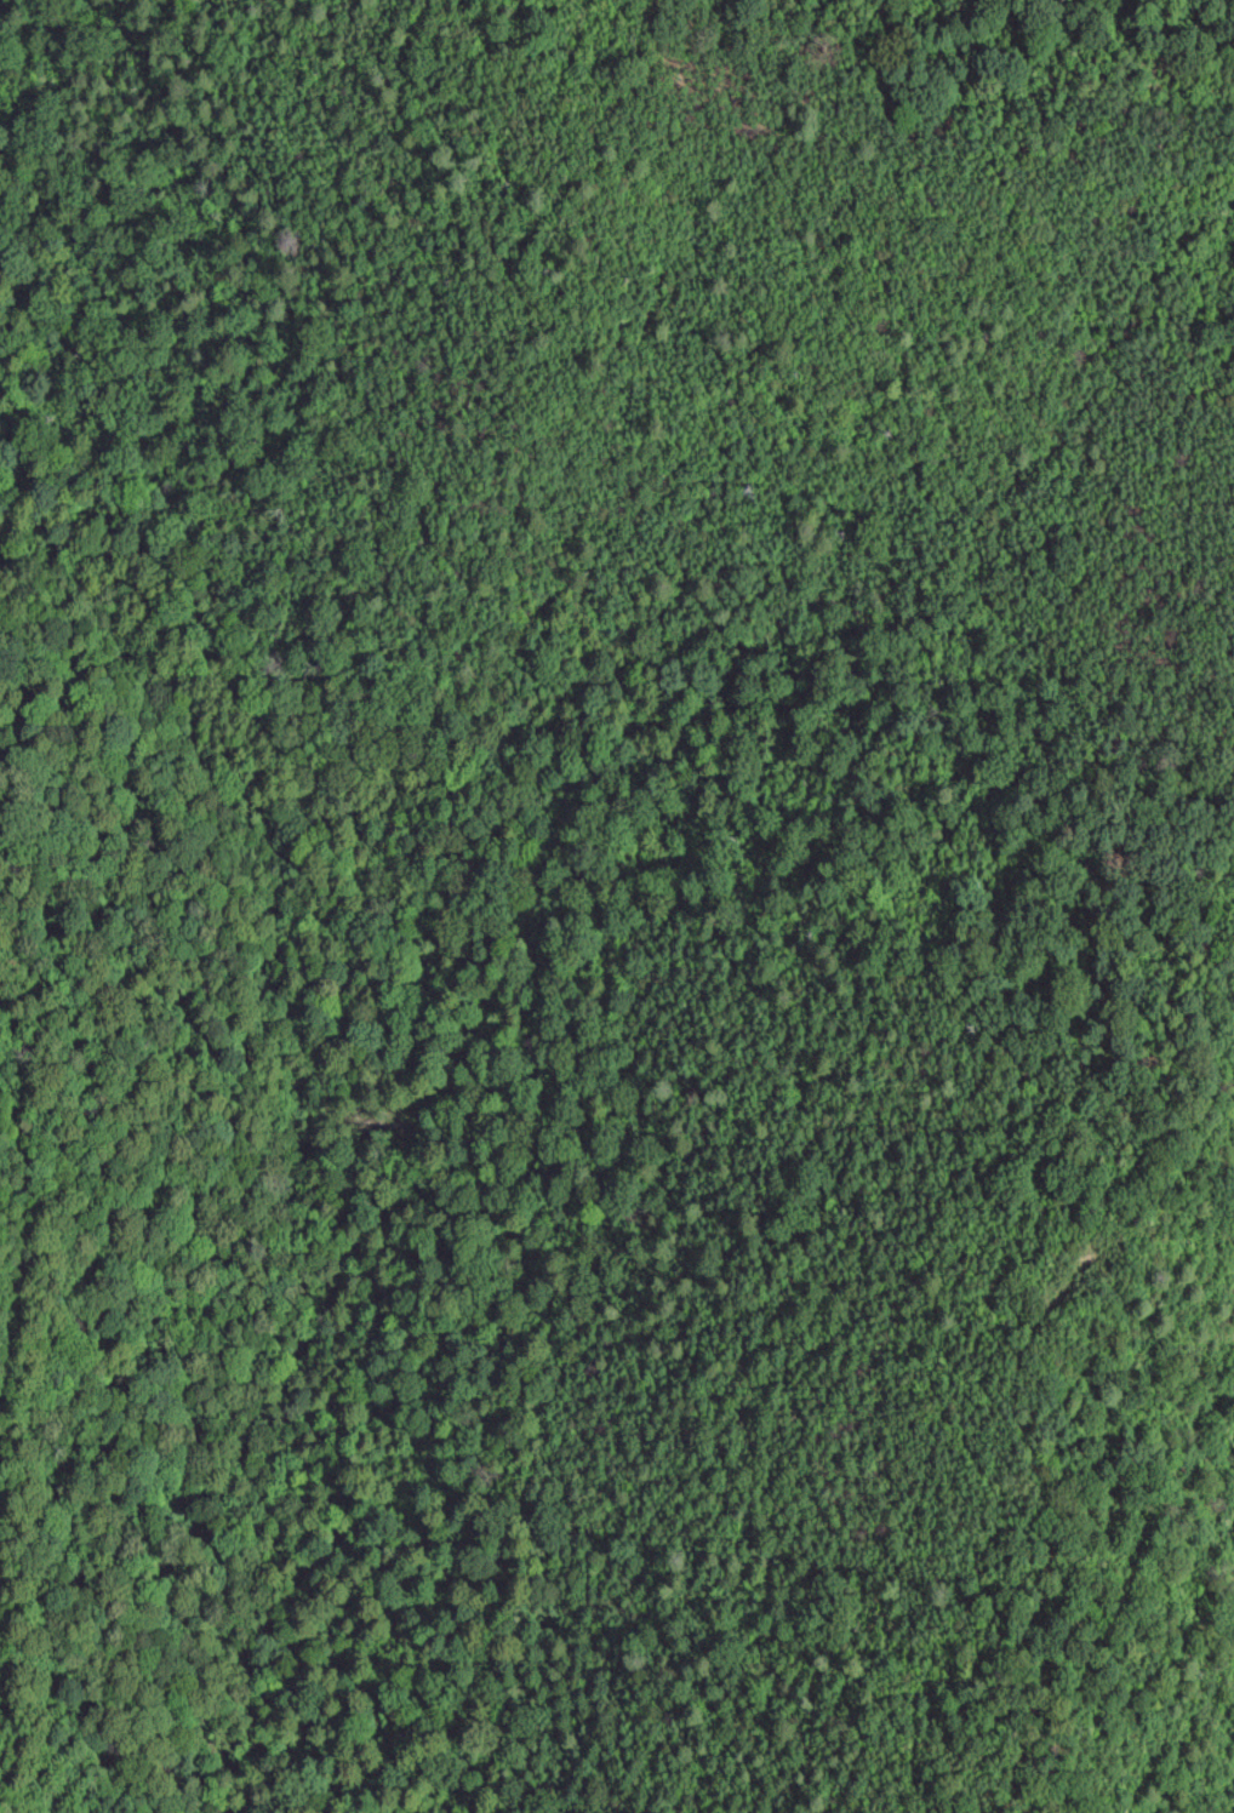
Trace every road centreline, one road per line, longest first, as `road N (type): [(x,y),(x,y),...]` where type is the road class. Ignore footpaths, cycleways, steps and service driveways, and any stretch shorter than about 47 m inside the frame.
road 1 (track): [(0,1085),(6,1176),(0,1425),(19,1700),(0,1764)]

